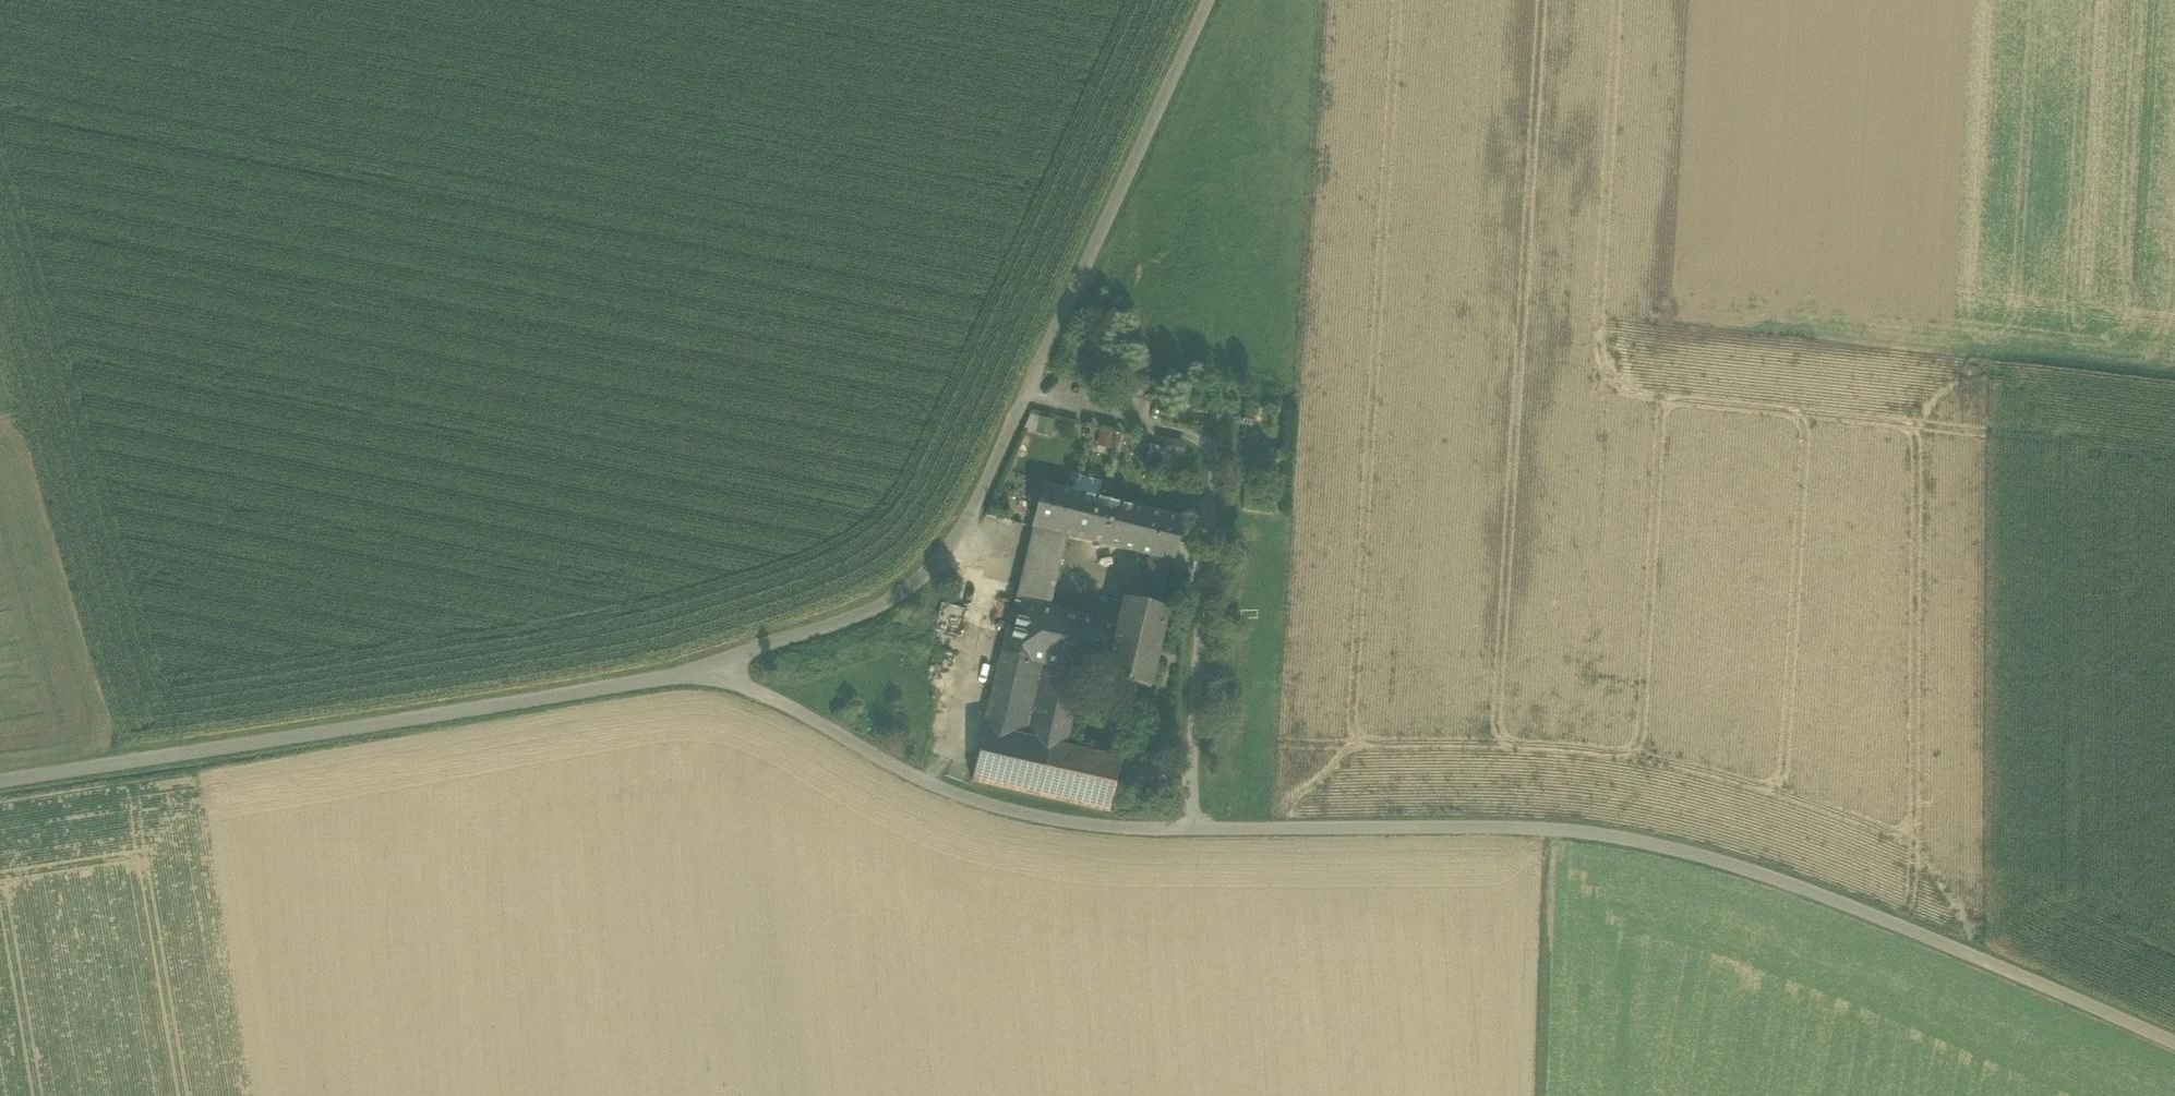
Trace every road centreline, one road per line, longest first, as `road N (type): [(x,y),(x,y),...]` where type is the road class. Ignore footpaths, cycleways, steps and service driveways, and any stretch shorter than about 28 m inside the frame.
road 1 (unclassified): [(716,670),(922,783),(996,809),(1094,826),(1540,826),(1666,844),(1810,884),(2174,1043)]
road 2 (unclassified): [(716,670),(914,588),(965,525),(1202,0)]
road 3 (unclassified): [(0,779),(716,670)]

